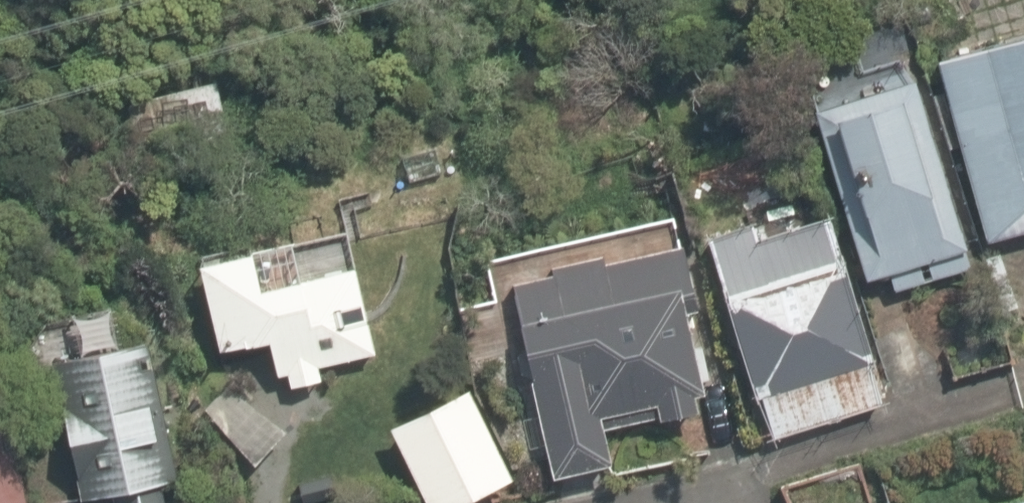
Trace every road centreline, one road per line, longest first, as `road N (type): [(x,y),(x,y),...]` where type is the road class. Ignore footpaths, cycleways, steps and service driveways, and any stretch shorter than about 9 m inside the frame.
road 1 (residential): [(692,496),(1003,408)]

